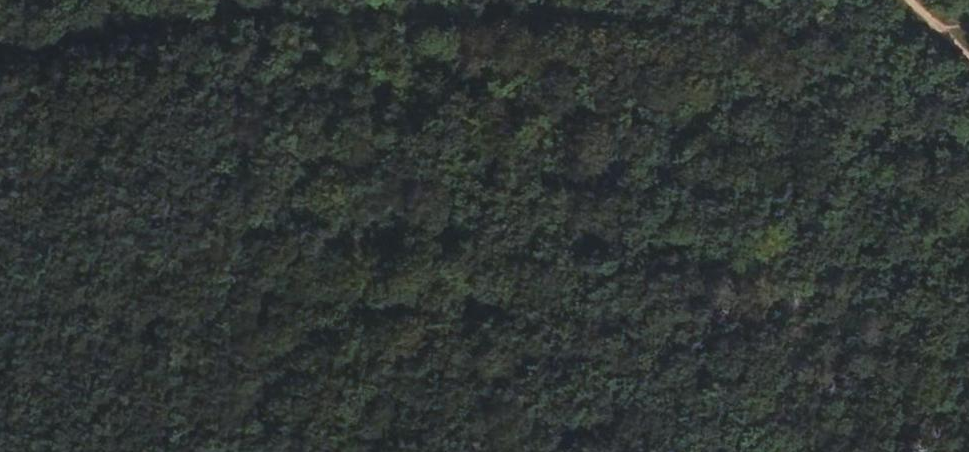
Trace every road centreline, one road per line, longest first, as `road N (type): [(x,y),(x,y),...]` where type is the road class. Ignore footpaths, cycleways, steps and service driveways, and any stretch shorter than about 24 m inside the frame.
road 1 (track): [(0,74),(218,28),(968,23)]
road 2 (track): [(215,0),(268,451)]

